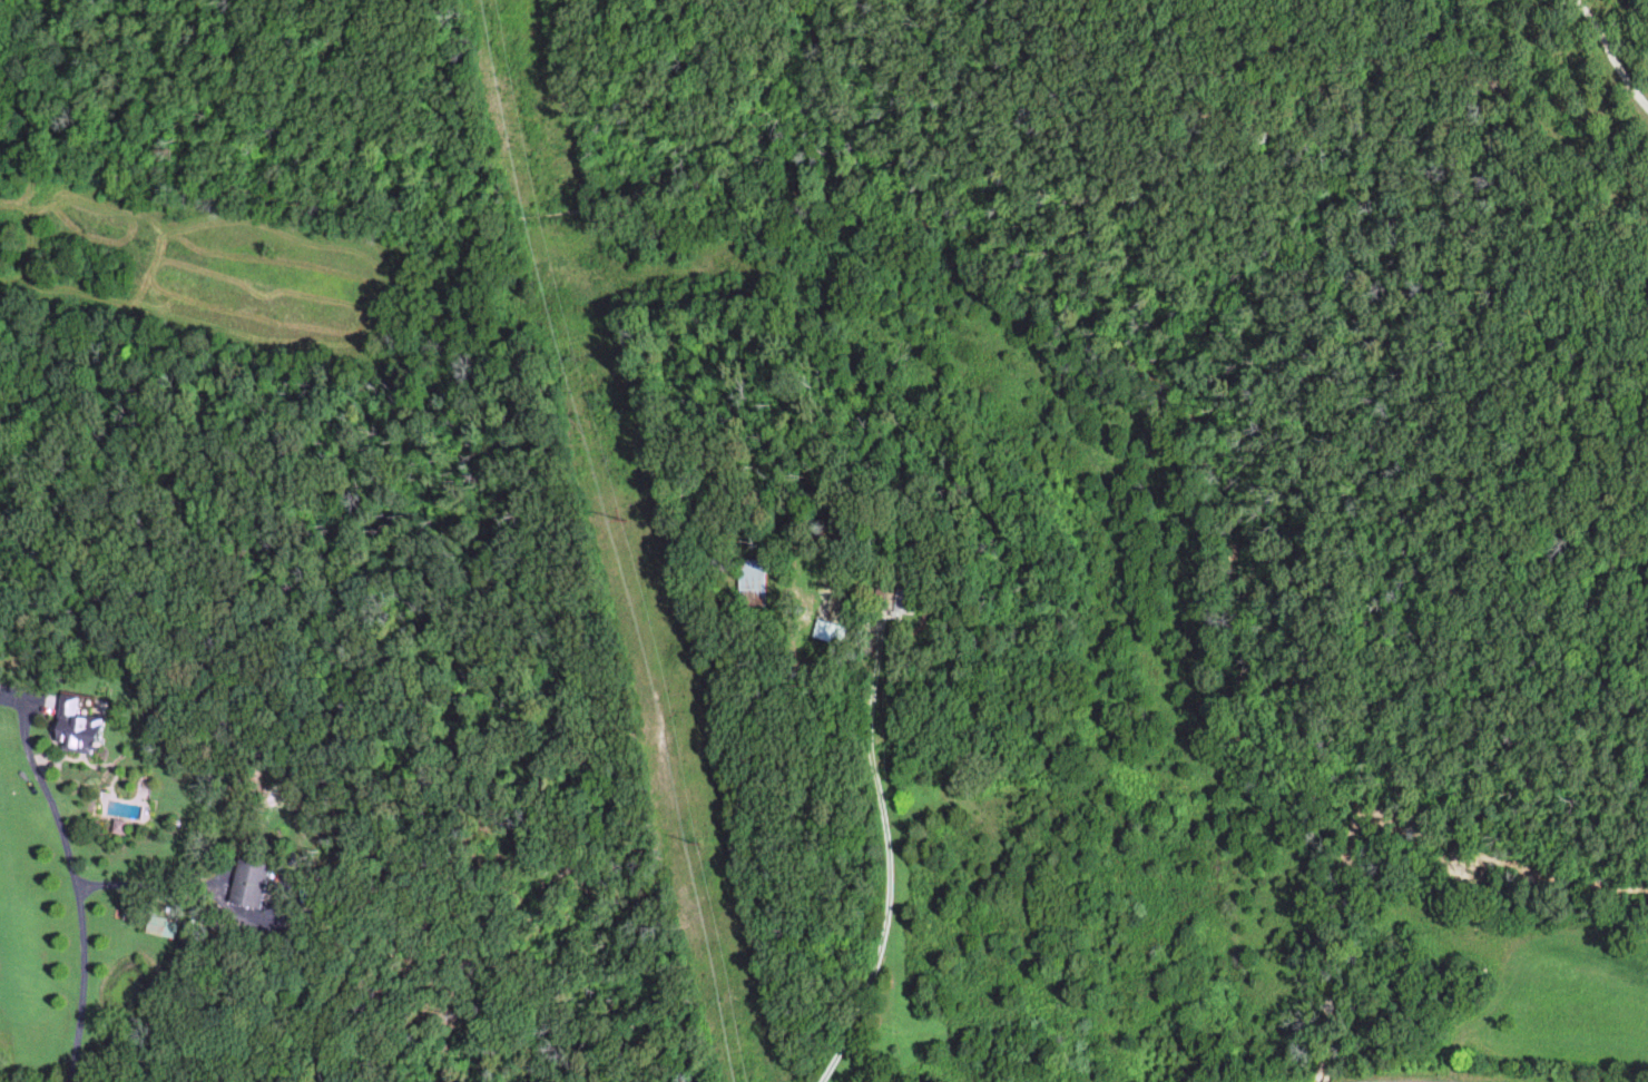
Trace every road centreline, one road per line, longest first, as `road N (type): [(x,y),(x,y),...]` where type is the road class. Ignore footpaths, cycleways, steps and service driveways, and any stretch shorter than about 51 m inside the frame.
road 1 (residential): [(1647,107),(1570,0)]

